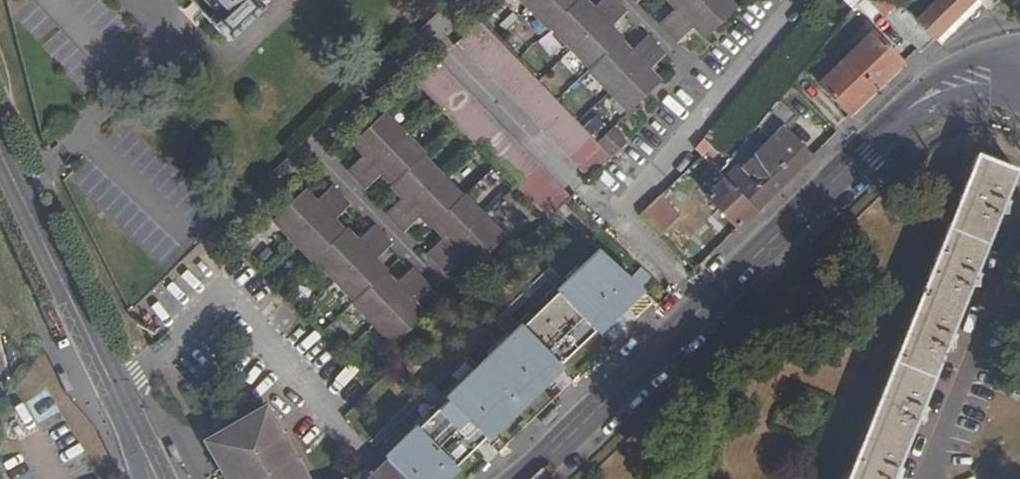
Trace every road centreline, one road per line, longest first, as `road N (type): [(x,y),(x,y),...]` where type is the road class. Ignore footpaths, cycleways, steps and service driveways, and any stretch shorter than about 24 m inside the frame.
road 1 (tertiary): [(527,478),(882,135),(967,75),(1019,68)]
road 2 (residential): [(95,345),(468,0)]
road 3 (secondary): [(95,345),(0,145)]
road 4 (secondary): [(152,478),(95,345)]

